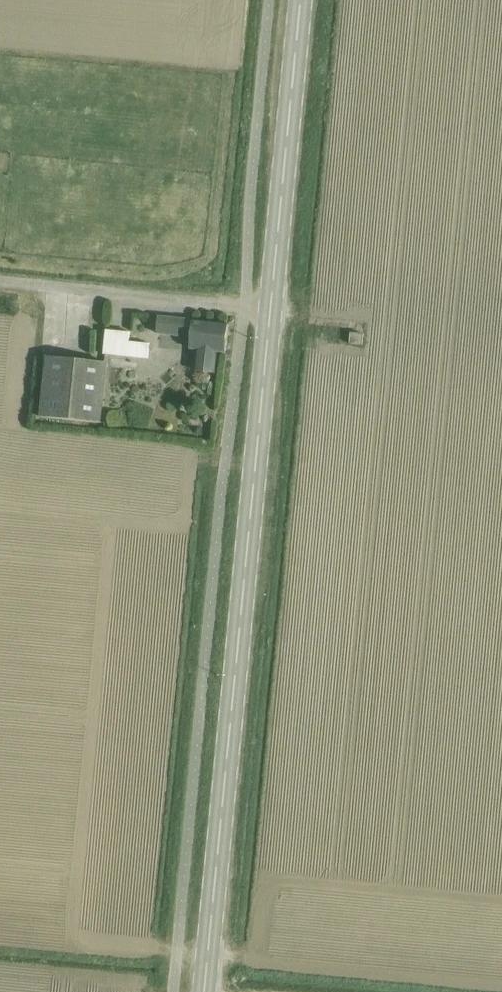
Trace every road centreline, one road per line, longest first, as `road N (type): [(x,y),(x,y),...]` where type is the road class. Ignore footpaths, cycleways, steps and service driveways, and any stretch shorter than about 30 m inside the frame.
road 1 (tertiary): [(205,991),(300,0)]

